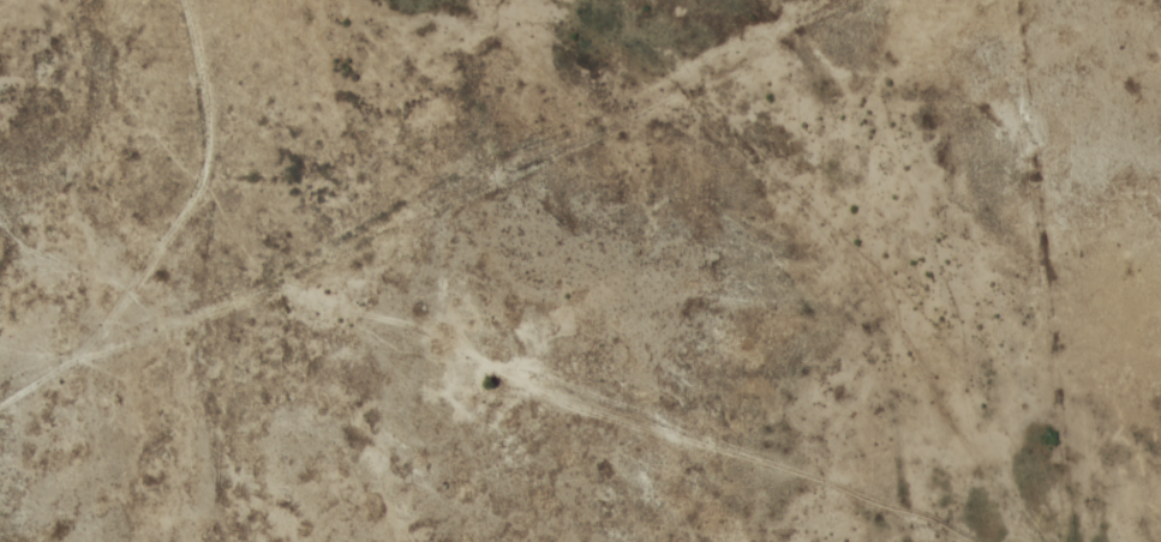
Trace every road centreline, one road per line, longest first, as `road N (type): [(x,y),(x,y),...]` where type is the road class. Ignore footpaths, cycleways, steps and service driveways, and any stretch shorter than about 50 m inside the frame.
road 1 (residential): [(0,432),(137,354),(247,342),(641,140),(1160,274)]
road 2 (residential): [(641,140),(643,541)]
road 3 (residential): [(282,0),(261,165),(137,354)]
road 4 (residential): [(1160,86),(1018,0)]

